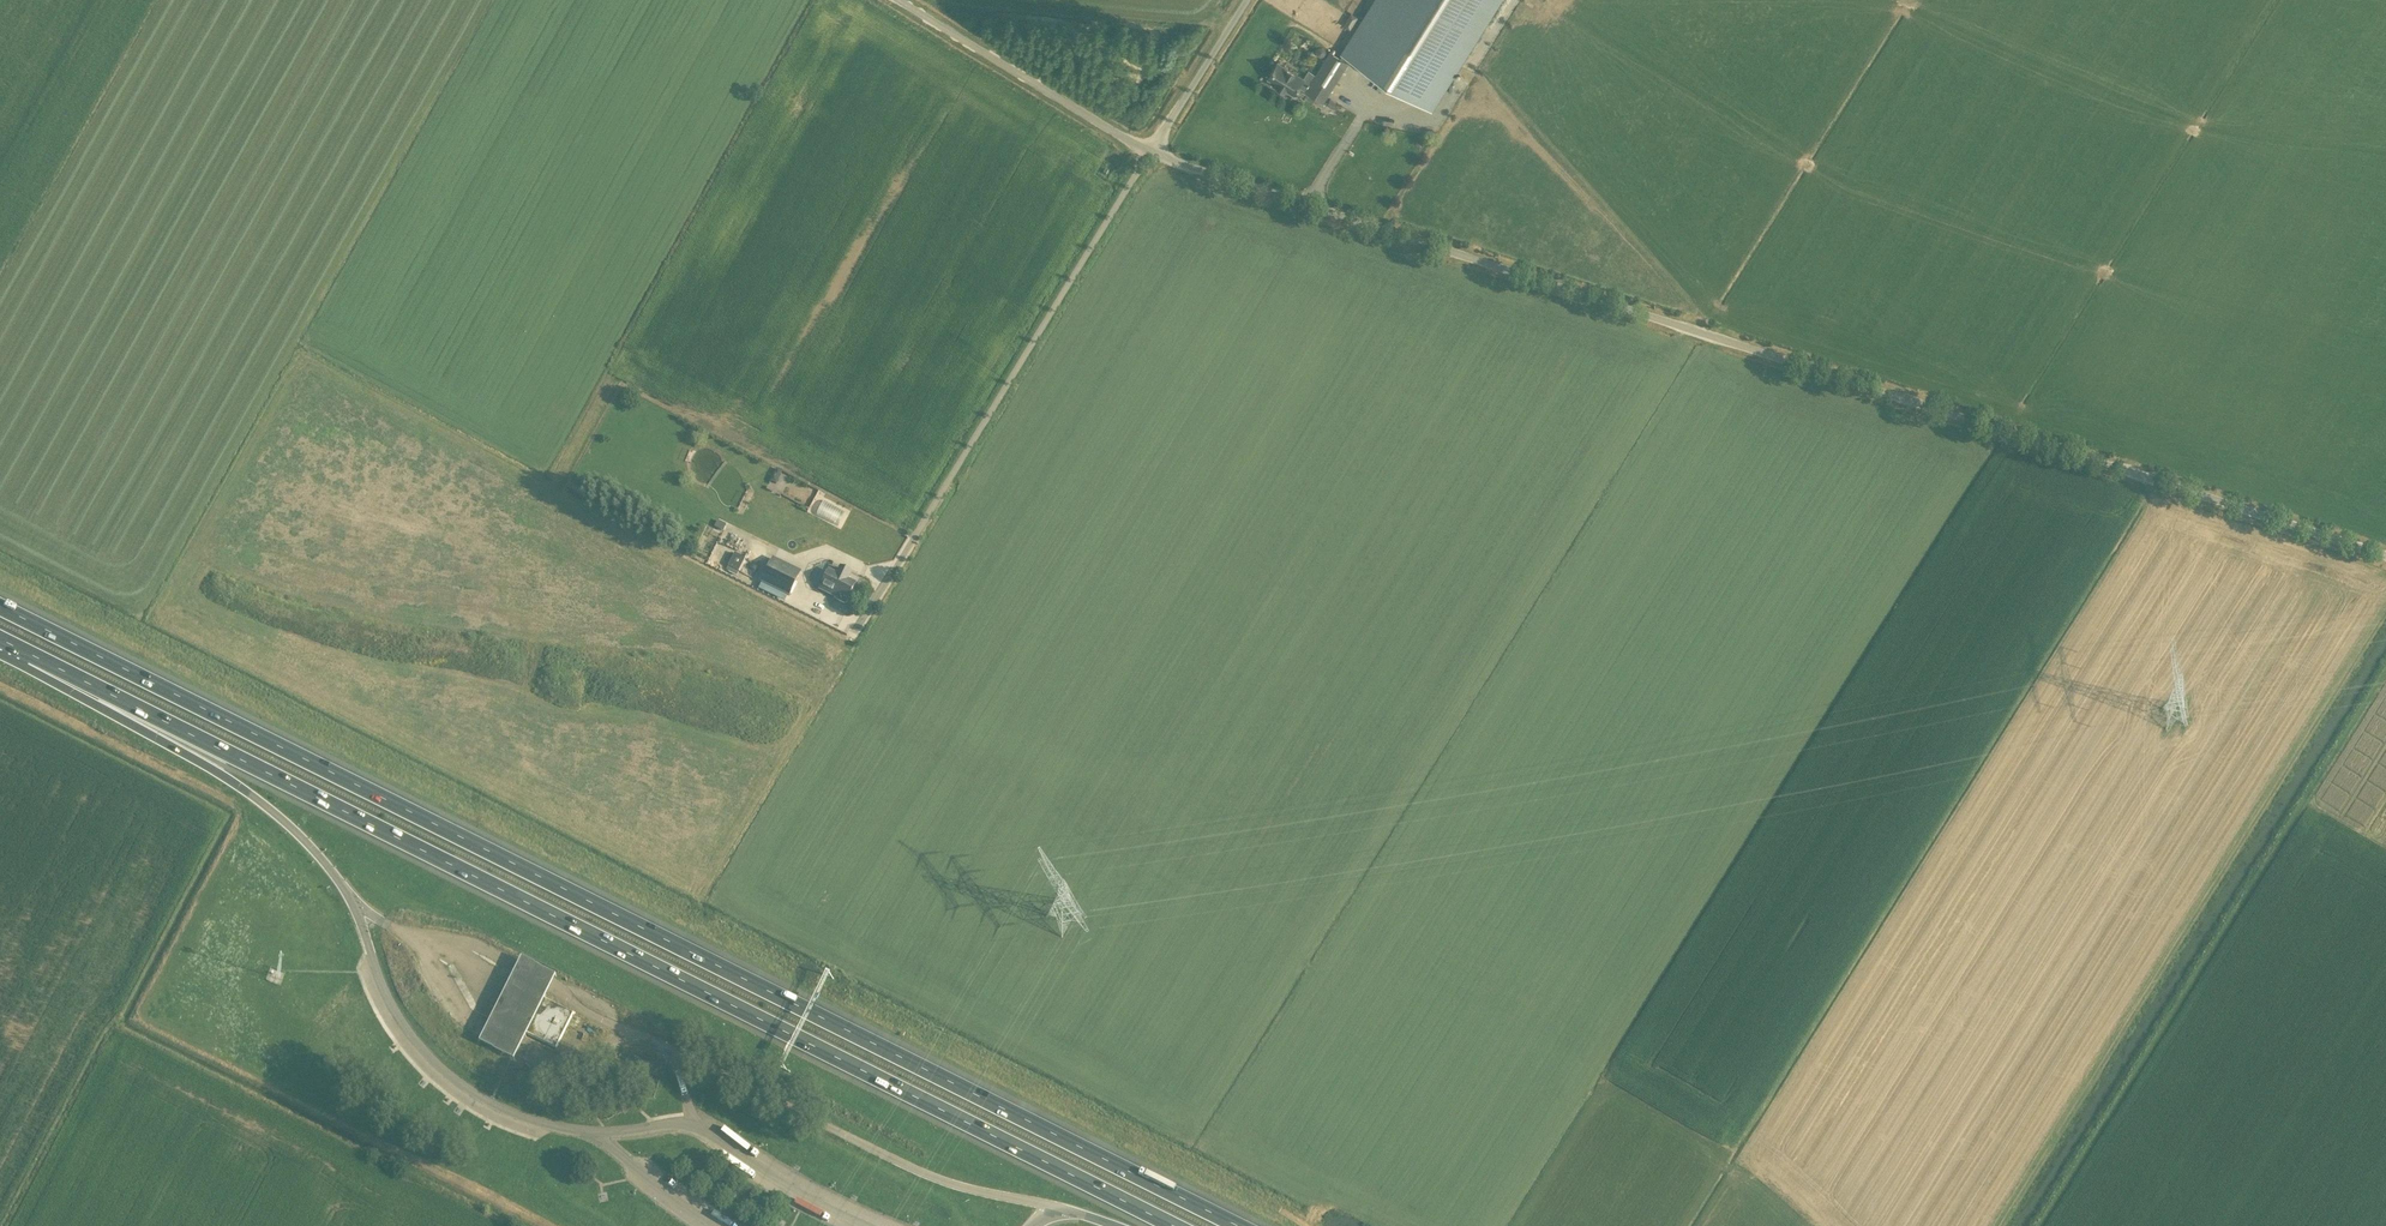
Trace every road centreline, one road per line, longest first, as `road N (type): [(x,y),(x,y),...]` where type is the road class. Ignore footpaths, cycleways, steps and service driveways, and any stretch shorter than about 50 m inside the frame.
road 1 (motorway): [(1237,1225),(0,607)]
road 2 (motorway): [(1084,1225),(1062,1104),(994,960),(949,903),(839,807),(713,745),(258,663),(0,572)]
road 3 (motorway): [(0,645),(1172,1225)]
road 4 (unclassified): [(2385,556),(1151,149)]
road 5 (motorway): [(0,649),(497,952),(569,1015),(625,1086),(698,1225)]
road 6 (track): [(2385,597),(2322,714),(1999,1225)]
road 7 (motorway): [(1668,1225),(1528,1178),(1390,1163),(1247,1181),(1125,1225)]
road 8 (motorway): [(0,648),(224,774),(289,822),(355,906)]
road 9 (unclassified): [(1151,149),(906,0)]
road 10 (unclassified): [(1151,149),(1247,0)]

